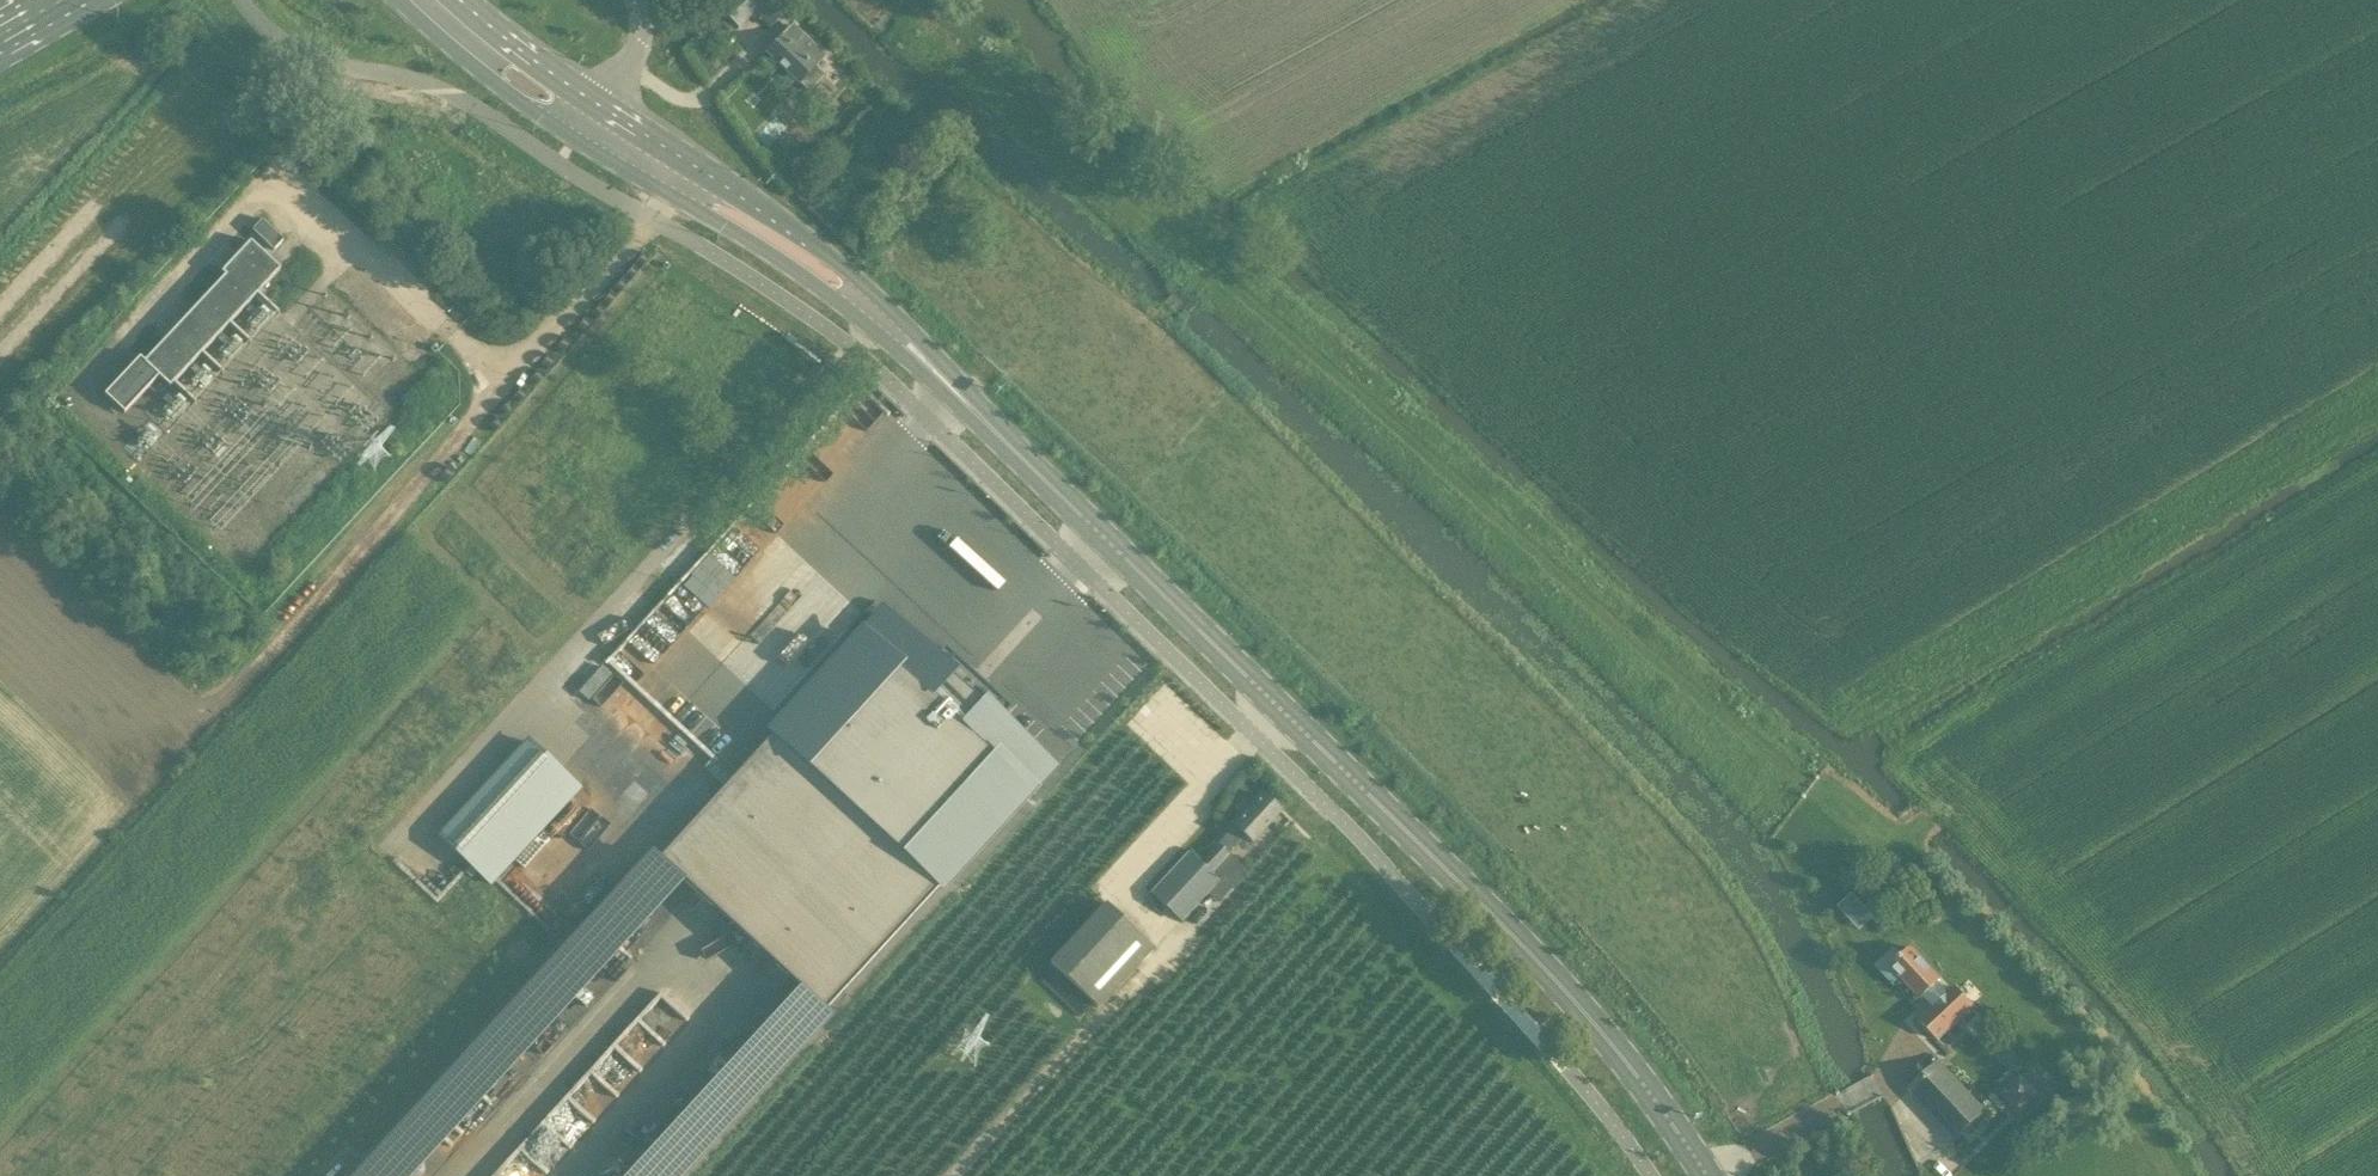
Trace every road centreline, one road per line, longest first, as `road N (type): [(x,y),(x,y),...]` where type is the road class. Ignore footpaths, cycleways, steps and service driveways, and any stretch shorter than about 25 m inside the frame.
road 1 (track): [(932,24),(1763,752),(1881,838),(1907,836),(1924,823)]
road 2 (secondary): [(1708,1175),(1617,1051),(1494,916),(876,316)]
road 3 (secondary): [(575,143),(806,283),(876,316)]
road 4 (secondary): [(876,316),(817,243),(607,101)]
road 5 (secondary): [(395,0),(575,143)]
road 6 (secondary): [(607,101),(506,39),(460,0)]

